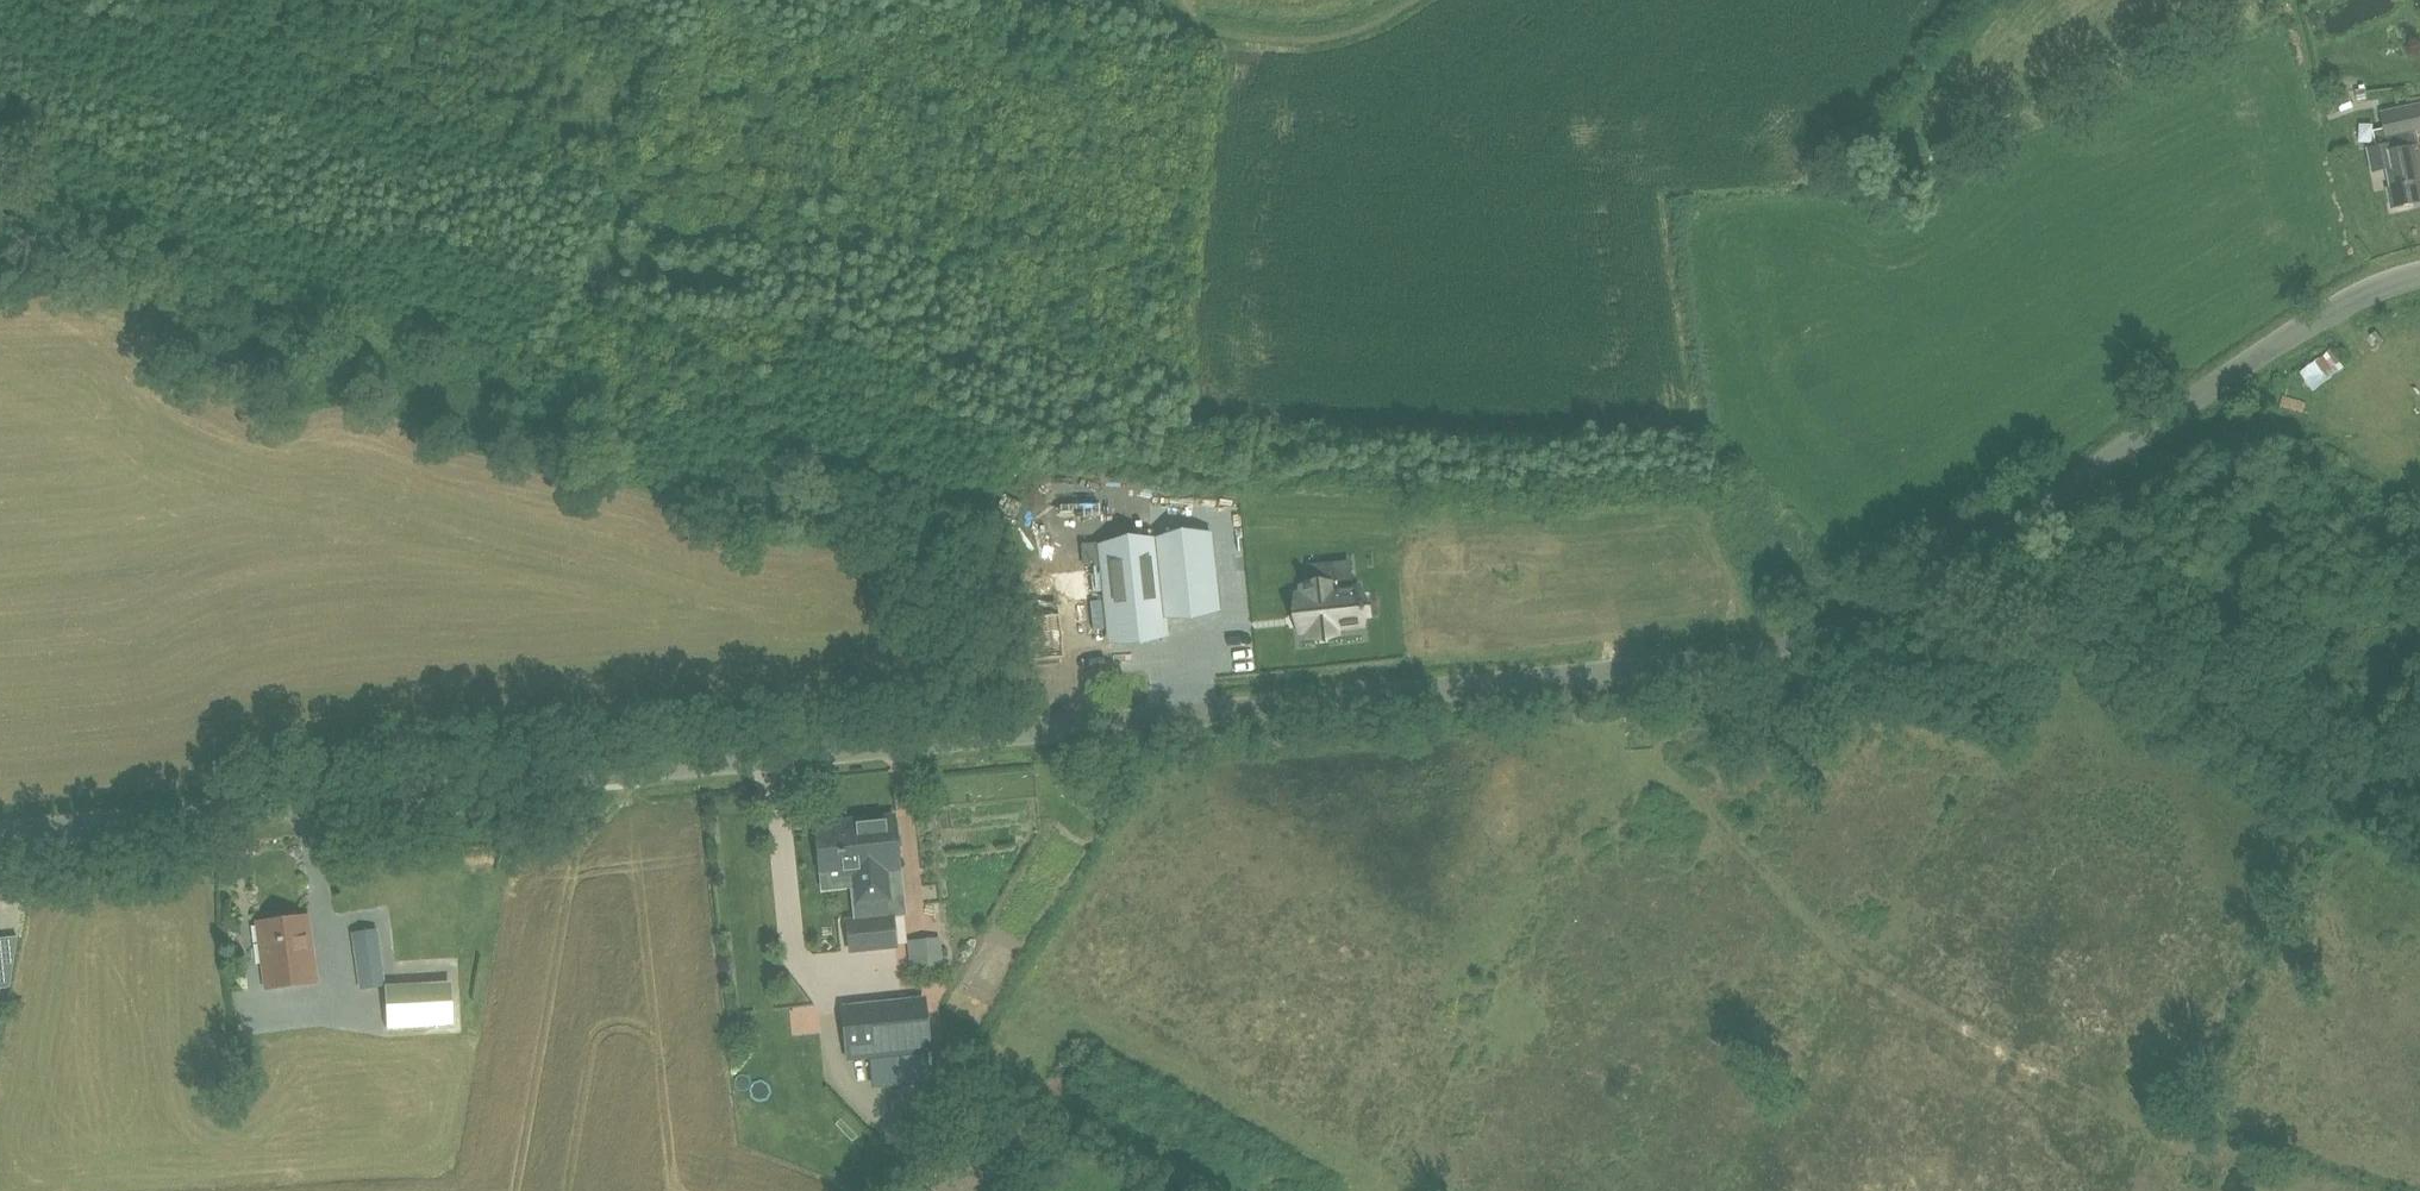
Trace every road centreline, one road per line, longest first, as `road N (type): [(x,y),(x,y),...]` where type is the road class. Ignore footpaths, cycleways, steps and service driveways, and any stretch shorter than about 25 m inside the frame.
road 1 (unclassified): [(0,835),(1787,647),(1882,611),(2355,295),(2419,269)]

